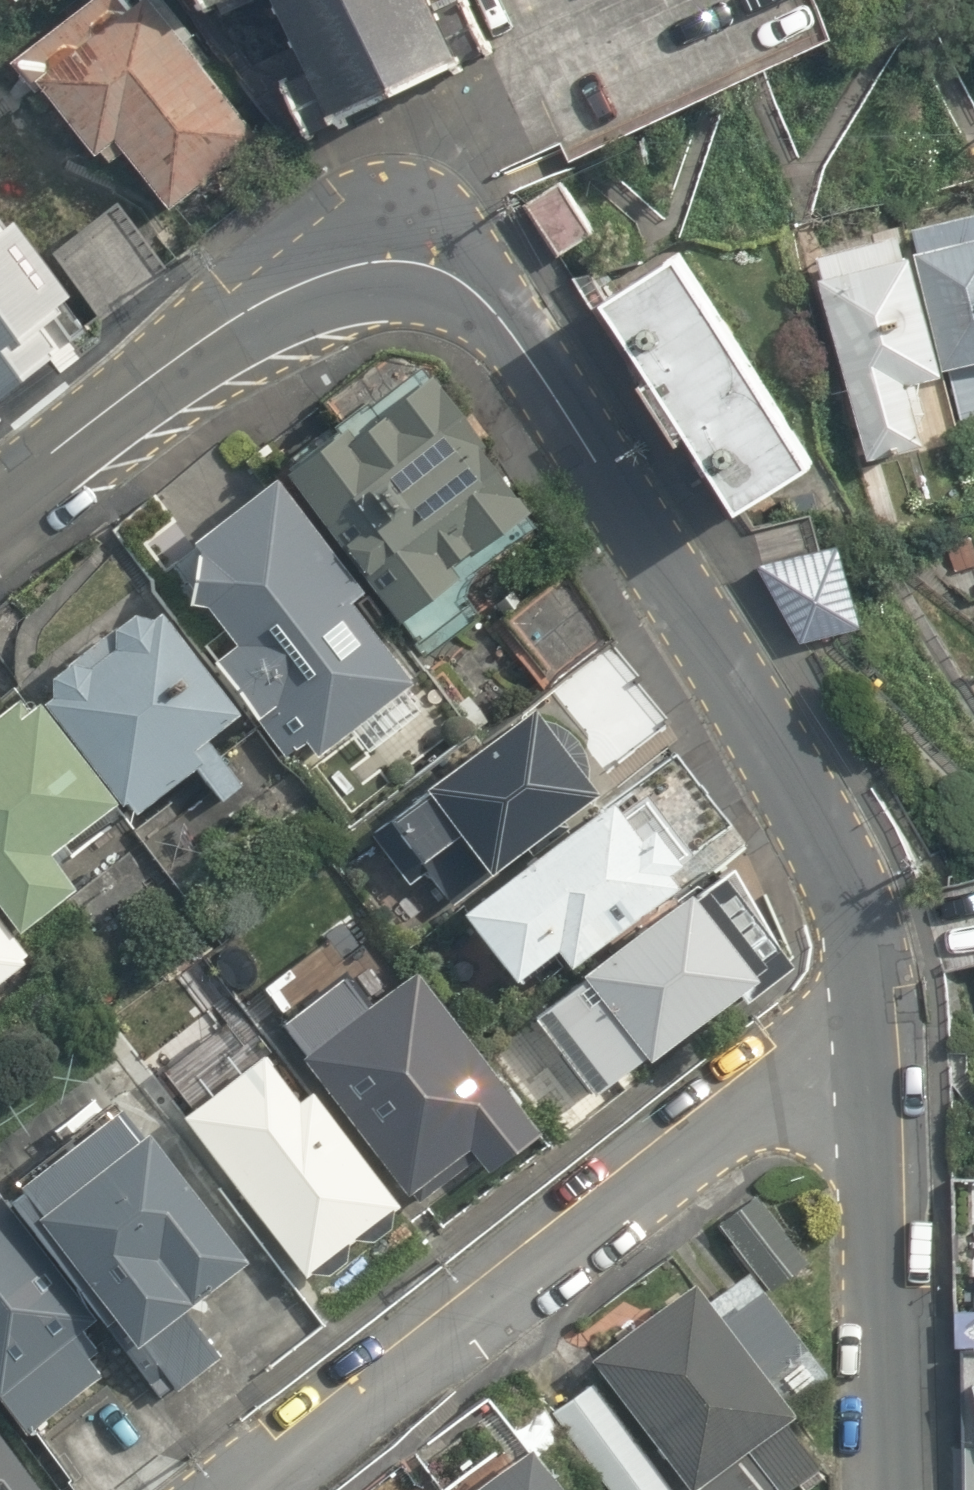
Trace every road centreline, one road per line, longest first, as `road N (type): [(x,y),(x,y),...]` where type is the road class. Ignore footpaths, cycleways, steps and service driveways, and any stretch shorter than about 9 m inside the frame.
road 1 (tertiary): [(881,1080),(872,998),(847,901),(824,823),(786,749),(531,356),(481,297),(438,269),(385,261),(320,275),(267,298),(0,506)]
road 2 (residential): [(881,1080),(781,1100),(692,1142),(241,1489)]
road 3 (tertiary): [(896,1489),(881,1080)]

